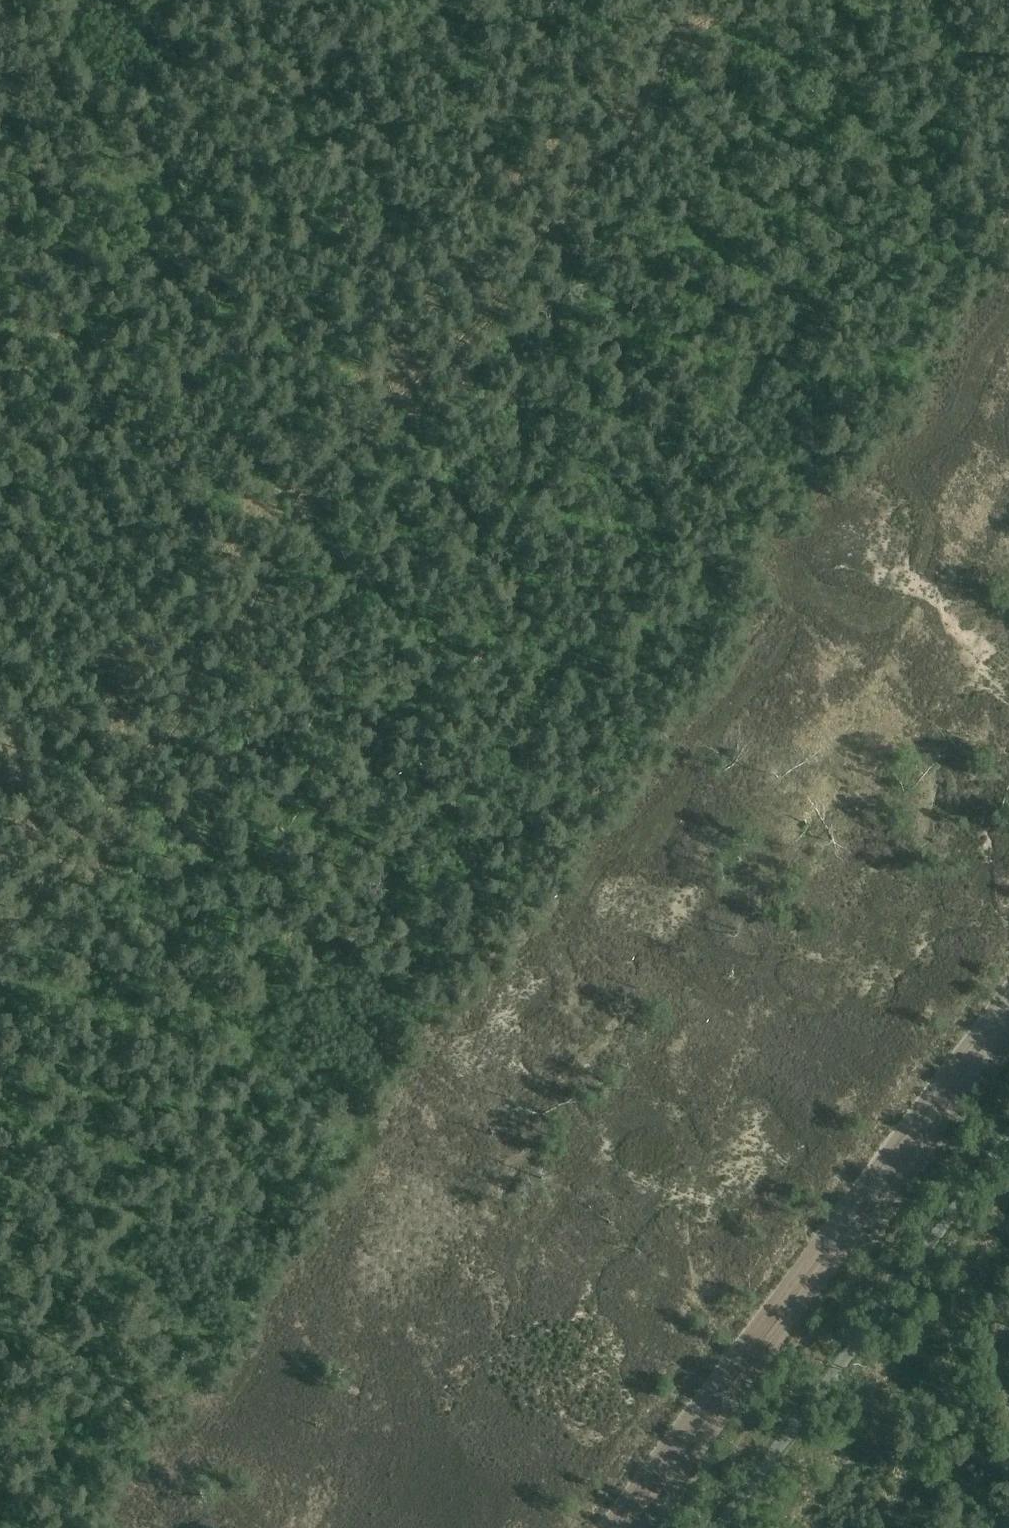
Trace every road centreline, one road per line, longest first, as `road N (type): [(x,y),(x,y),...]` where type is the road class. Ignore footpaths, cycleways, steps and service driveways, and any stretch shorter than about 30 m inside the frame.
road 1 (track): [(619,1527),(1008,1002)]

